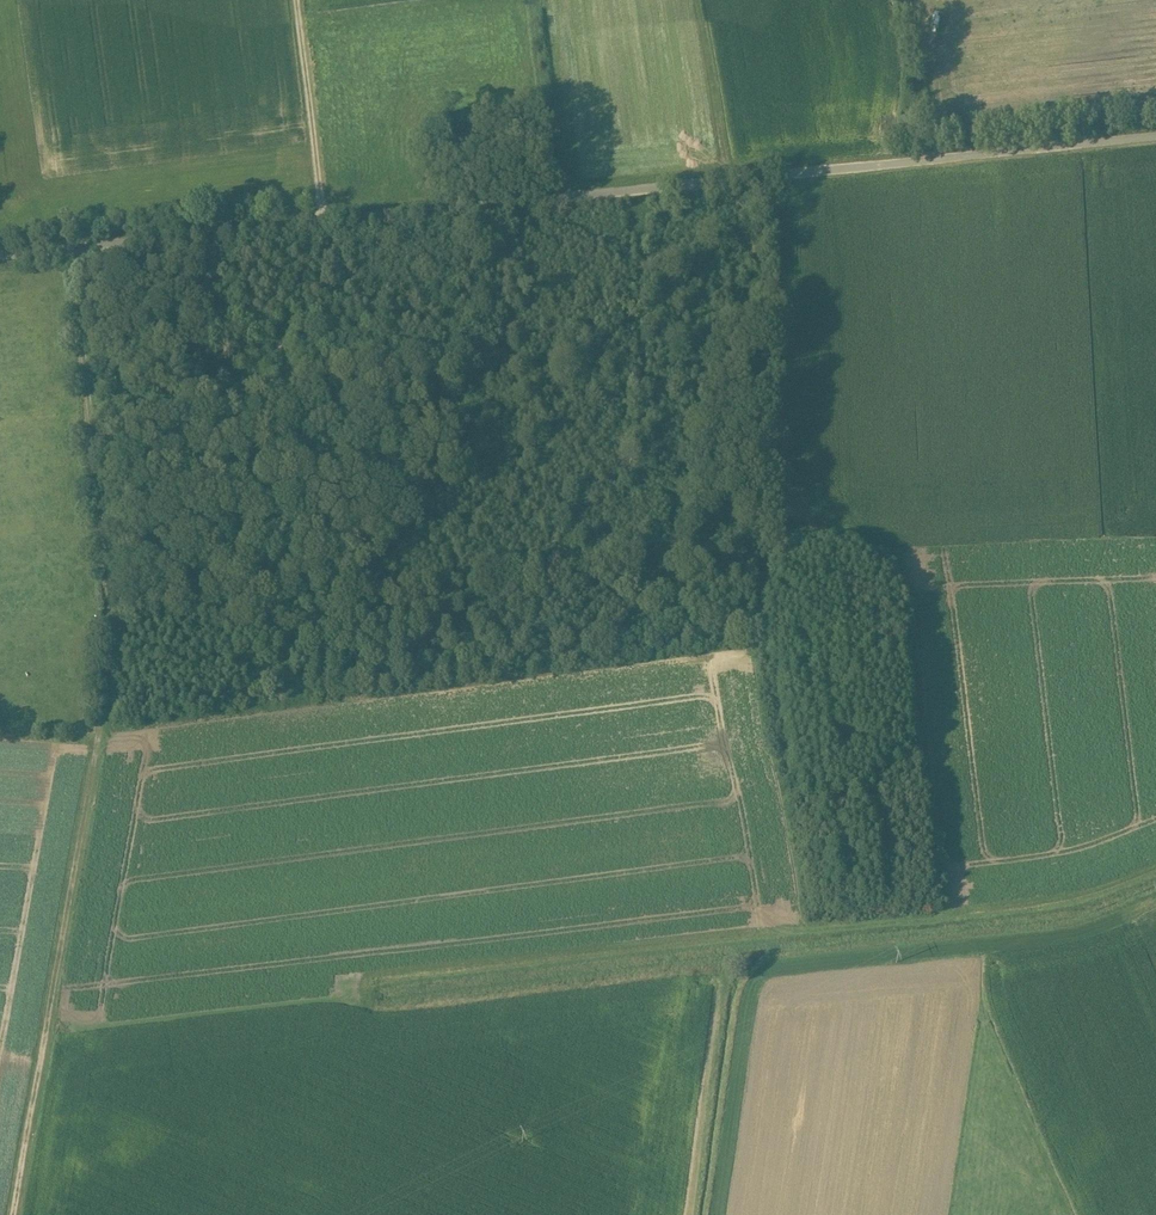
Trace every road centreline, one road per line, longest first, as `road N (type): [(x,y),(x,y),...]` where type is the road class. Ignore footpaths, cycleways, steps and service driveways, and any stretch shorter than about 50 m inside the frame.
road 1 (unclassified): [(0,256),(1155,137)]
road 2 (track): [(75,248),(115,633),(15,1214)]
road 3 (track): [(297,0),(323,223)]
road 4 (track): [(727,181),(697,0)]

